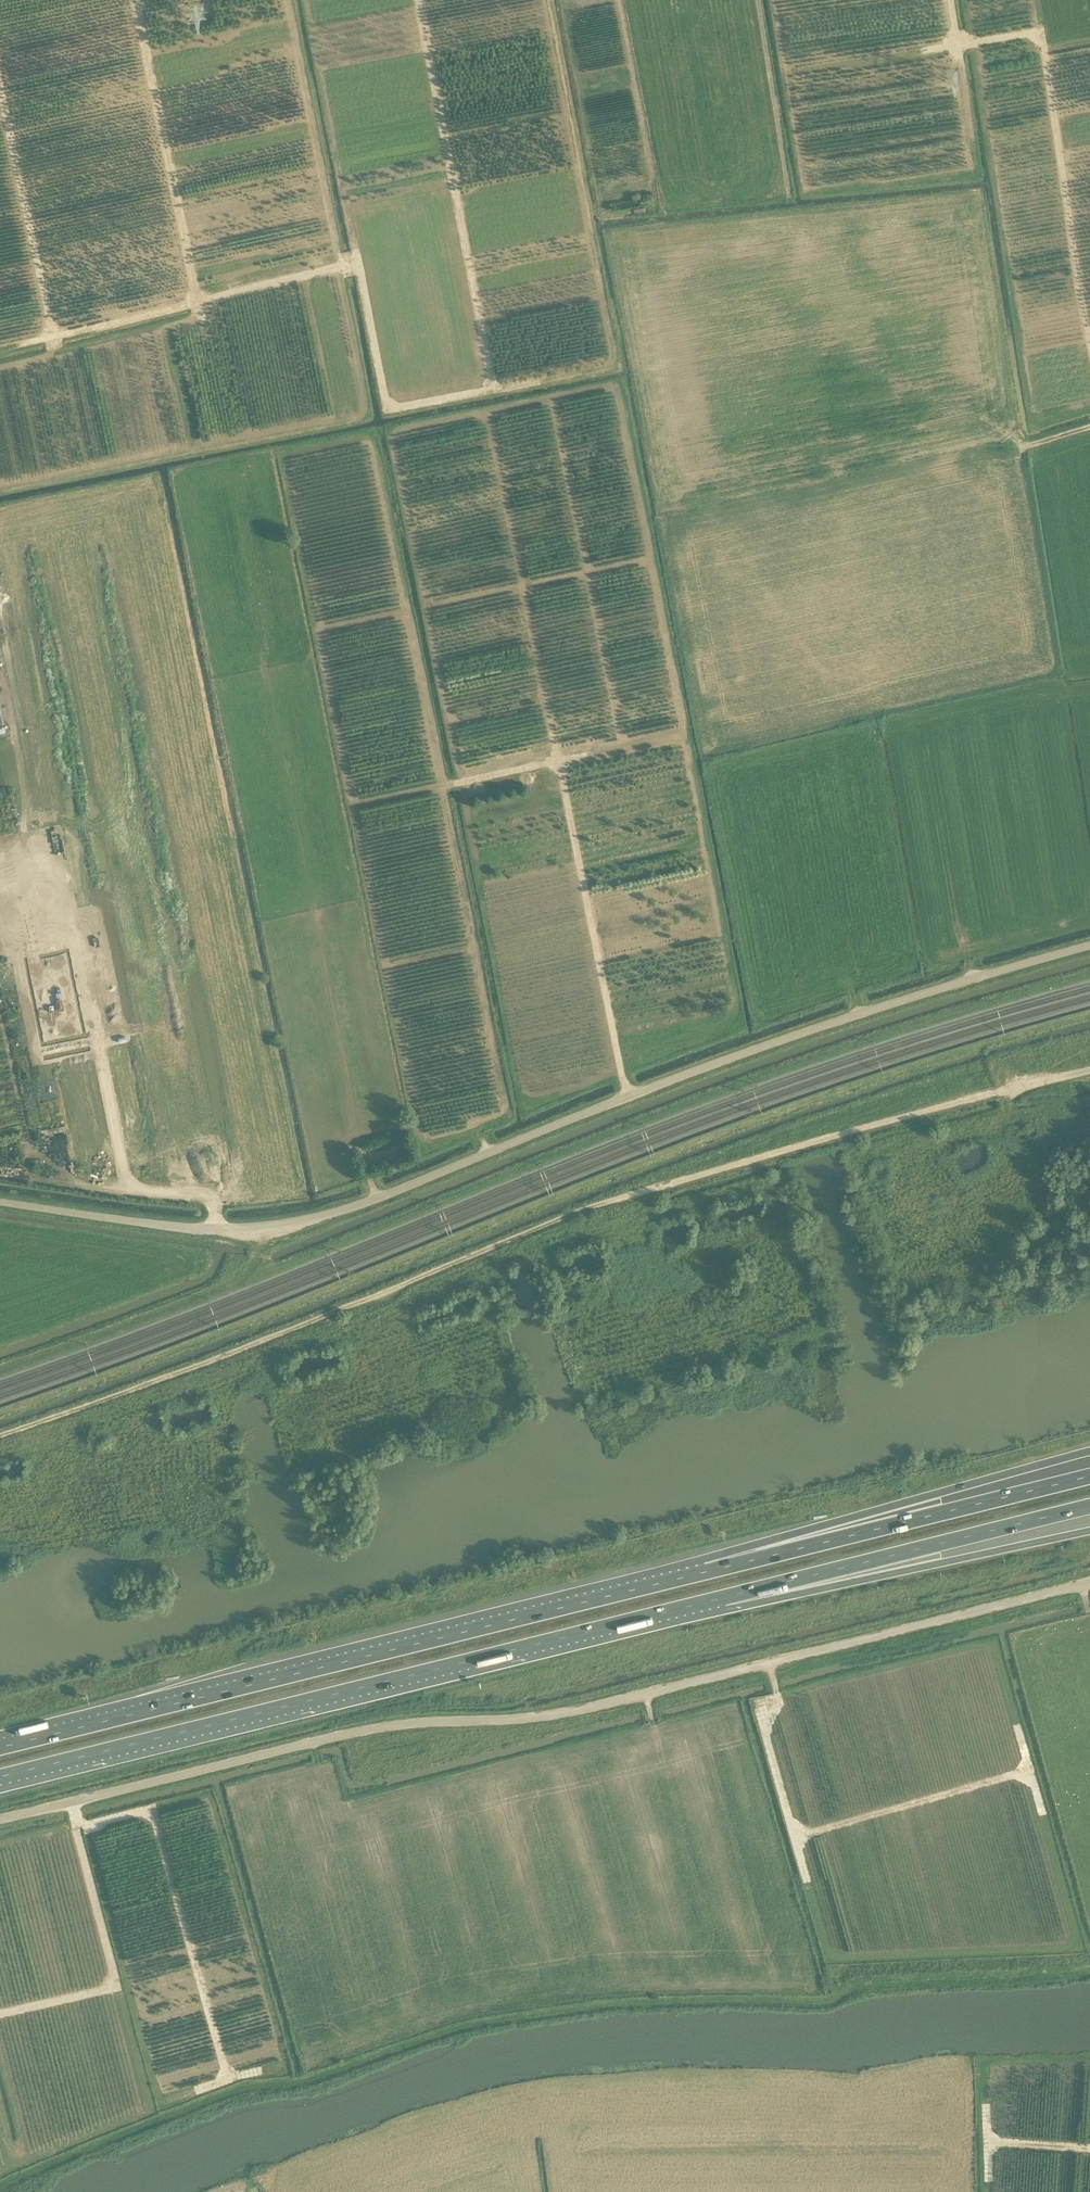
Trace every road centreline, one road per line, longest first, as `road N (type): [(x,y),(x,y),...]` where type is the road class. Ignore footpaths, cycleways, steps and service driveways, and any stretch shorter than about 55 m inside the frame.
road 1 (unclassified): [(0,1201),(188,1228),(289,1225),(377,1198),(743,1053),(1089,945)]
road 2 (unclassified): [(0,1819),(364,1728),(570,1713),(1089,1583)]
road 3 (track): [(1010,1089),(592,1206),(224,1356),(0,1435)]
road 4 (motorway): [(0,1776),(718,1599)]
road 5 (motorway): [(707,1571),(0,1748)]
road 6 (motorway): [(1089,1452),(852,1514),(707,1571)]
road 7 (motorway): [(1089,1476),(707,1571)]
road 8 (motorway): [(718,1599),(1089,1506)]
road 9 (motorway): [(718,1599),(814,1591),(1089,1528)]

